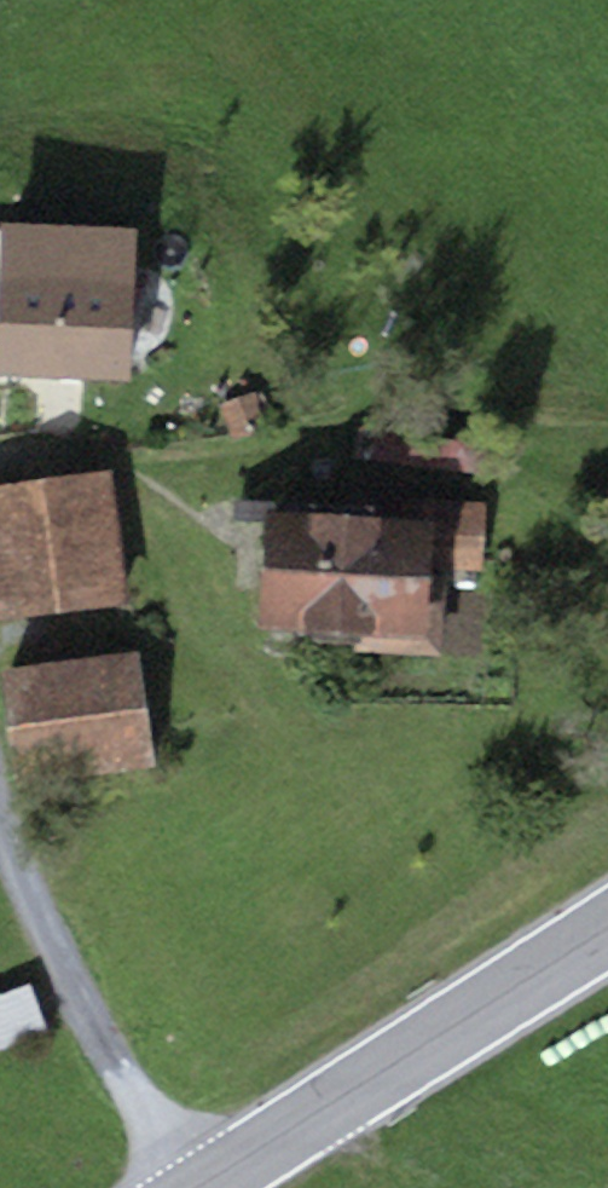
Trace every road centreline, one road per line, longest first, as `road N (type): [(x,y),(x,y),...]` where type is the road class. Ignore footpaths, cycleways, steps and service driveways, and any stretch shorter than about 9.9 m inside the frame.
road 1 (tertiary): [(607,922),(199,1187)]
road 2 (residential): [(188,1187),(16,875),(0,825)]

